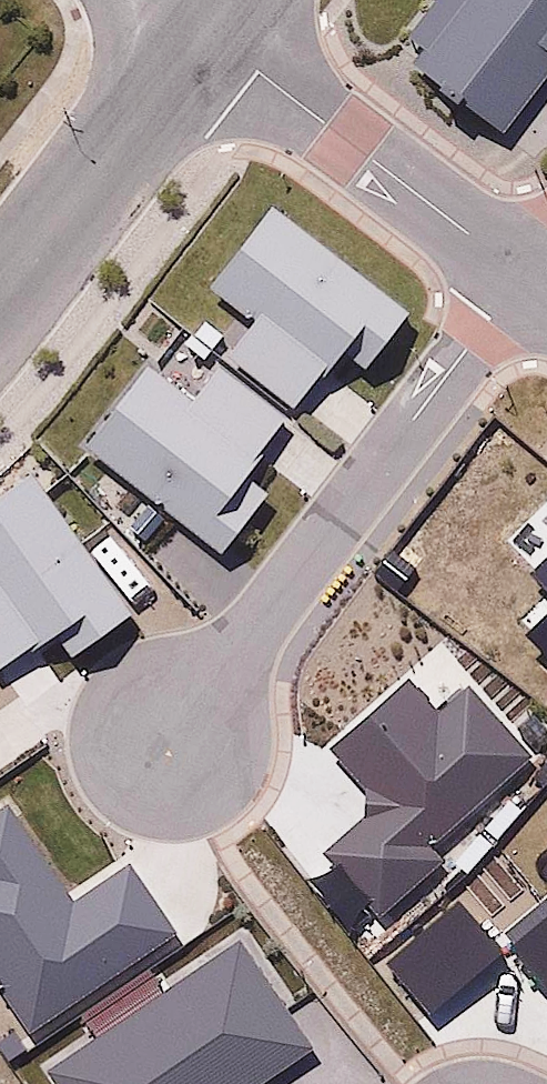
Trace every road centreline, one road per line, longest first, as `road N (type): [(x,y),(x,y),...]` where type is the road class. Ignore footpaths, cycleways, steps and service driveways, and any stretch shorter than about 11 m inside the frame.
road 1 (residential): [(526,276),(170,745)]
road 2 (residential): [(526,276),(201,26)]
road 3 (residential): [(0,304),(201,26)]

